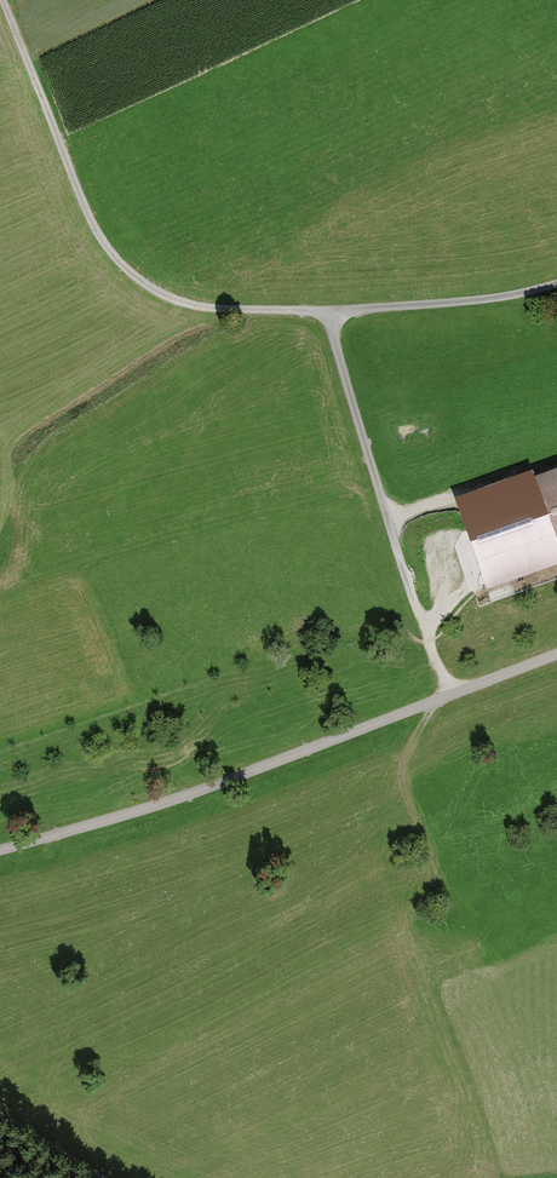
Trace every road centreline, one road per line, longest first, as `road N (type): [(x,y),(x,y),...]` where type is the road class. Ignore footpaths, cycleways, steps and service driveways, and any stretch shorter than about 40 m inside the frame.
road 1 (track): [(556,281),(465,300),(328,308),(447,696)]
road 2 (unclassified): [(0,851),(211,787),(556,654)]
road 3 (track): [(328,308),(200,303),(126,264),(87,205),(6,0)]
road 4 (track): [(0,1115),(110,1177)]

